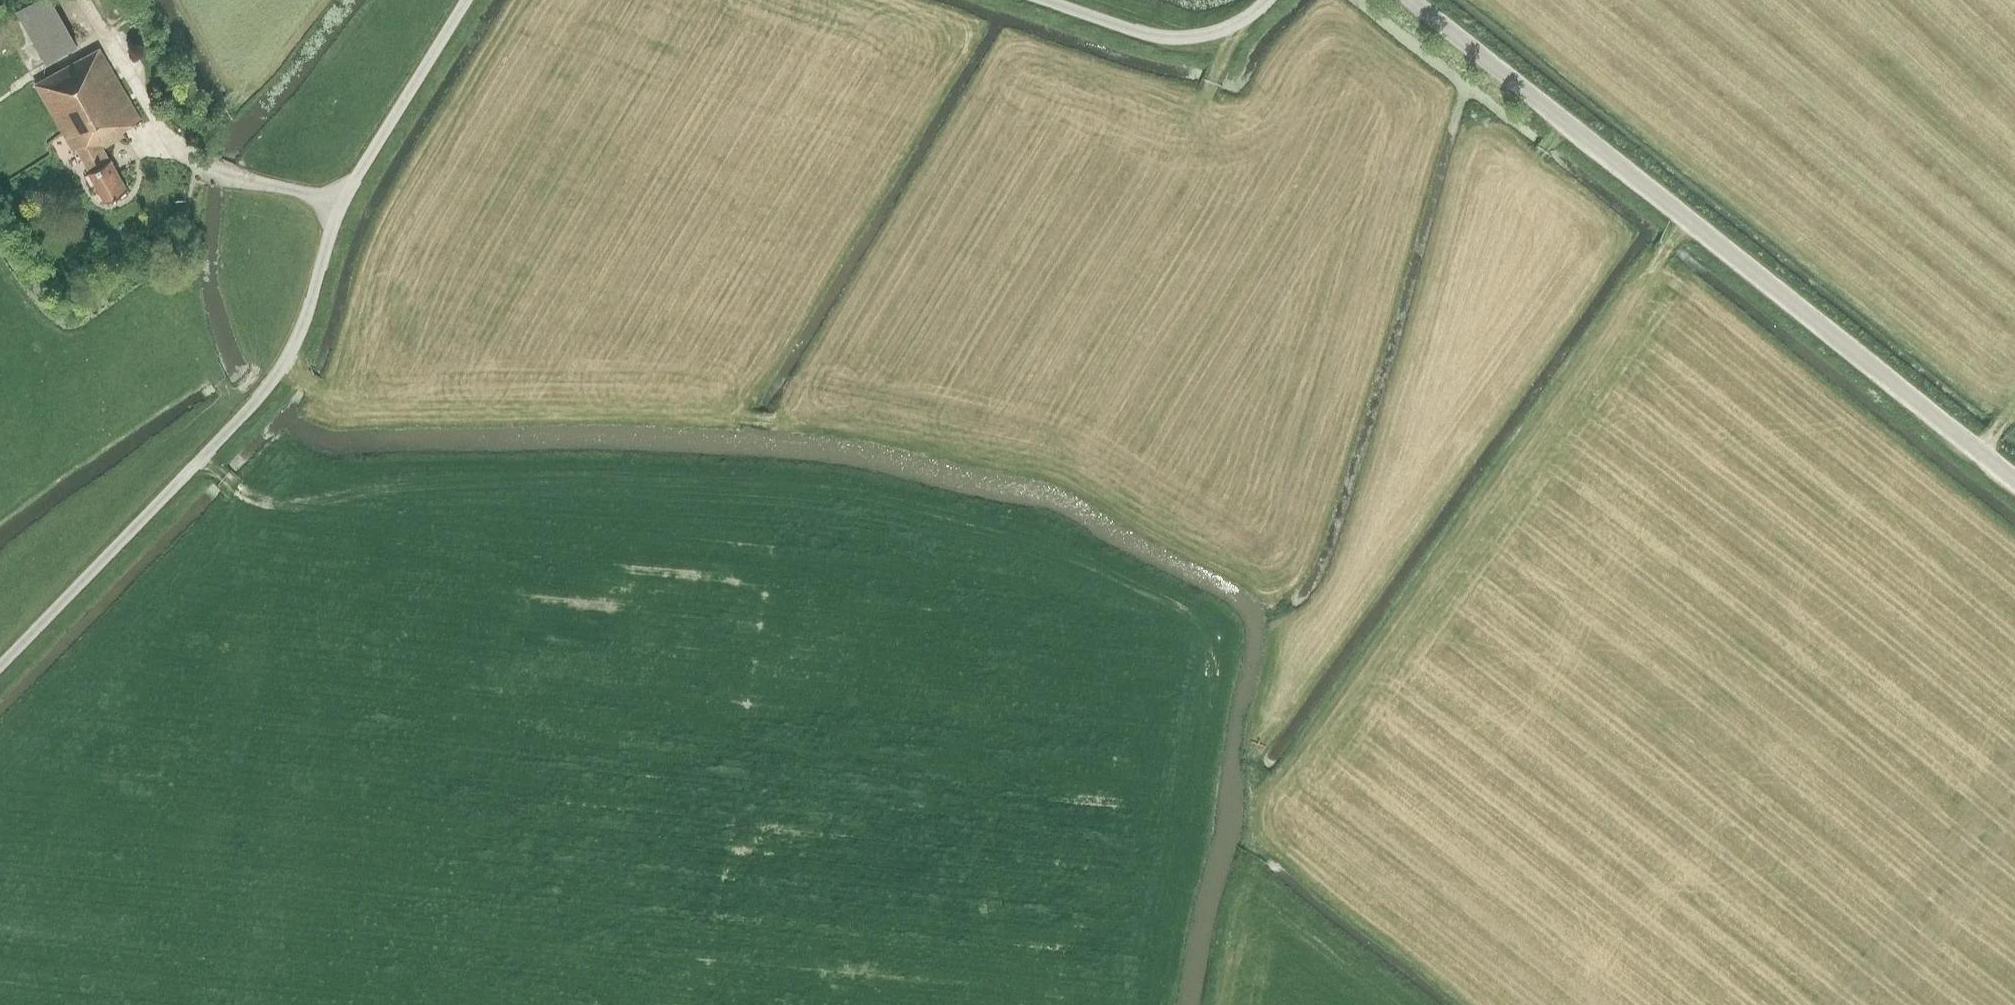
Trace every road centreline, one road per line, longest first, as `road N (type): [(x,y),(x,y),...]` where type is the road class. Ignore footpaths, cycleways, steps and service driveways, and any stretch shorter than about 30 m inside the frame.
road 1 (unclassified): [(0,666),(275,376),(305,322),(342,204),(467,0)]
road 2 (unclassified): [(2014,479),(1411,0)]
road 3 (unclassified): [(1043,0),(1170,38),(1221,31),(1268,0)]

